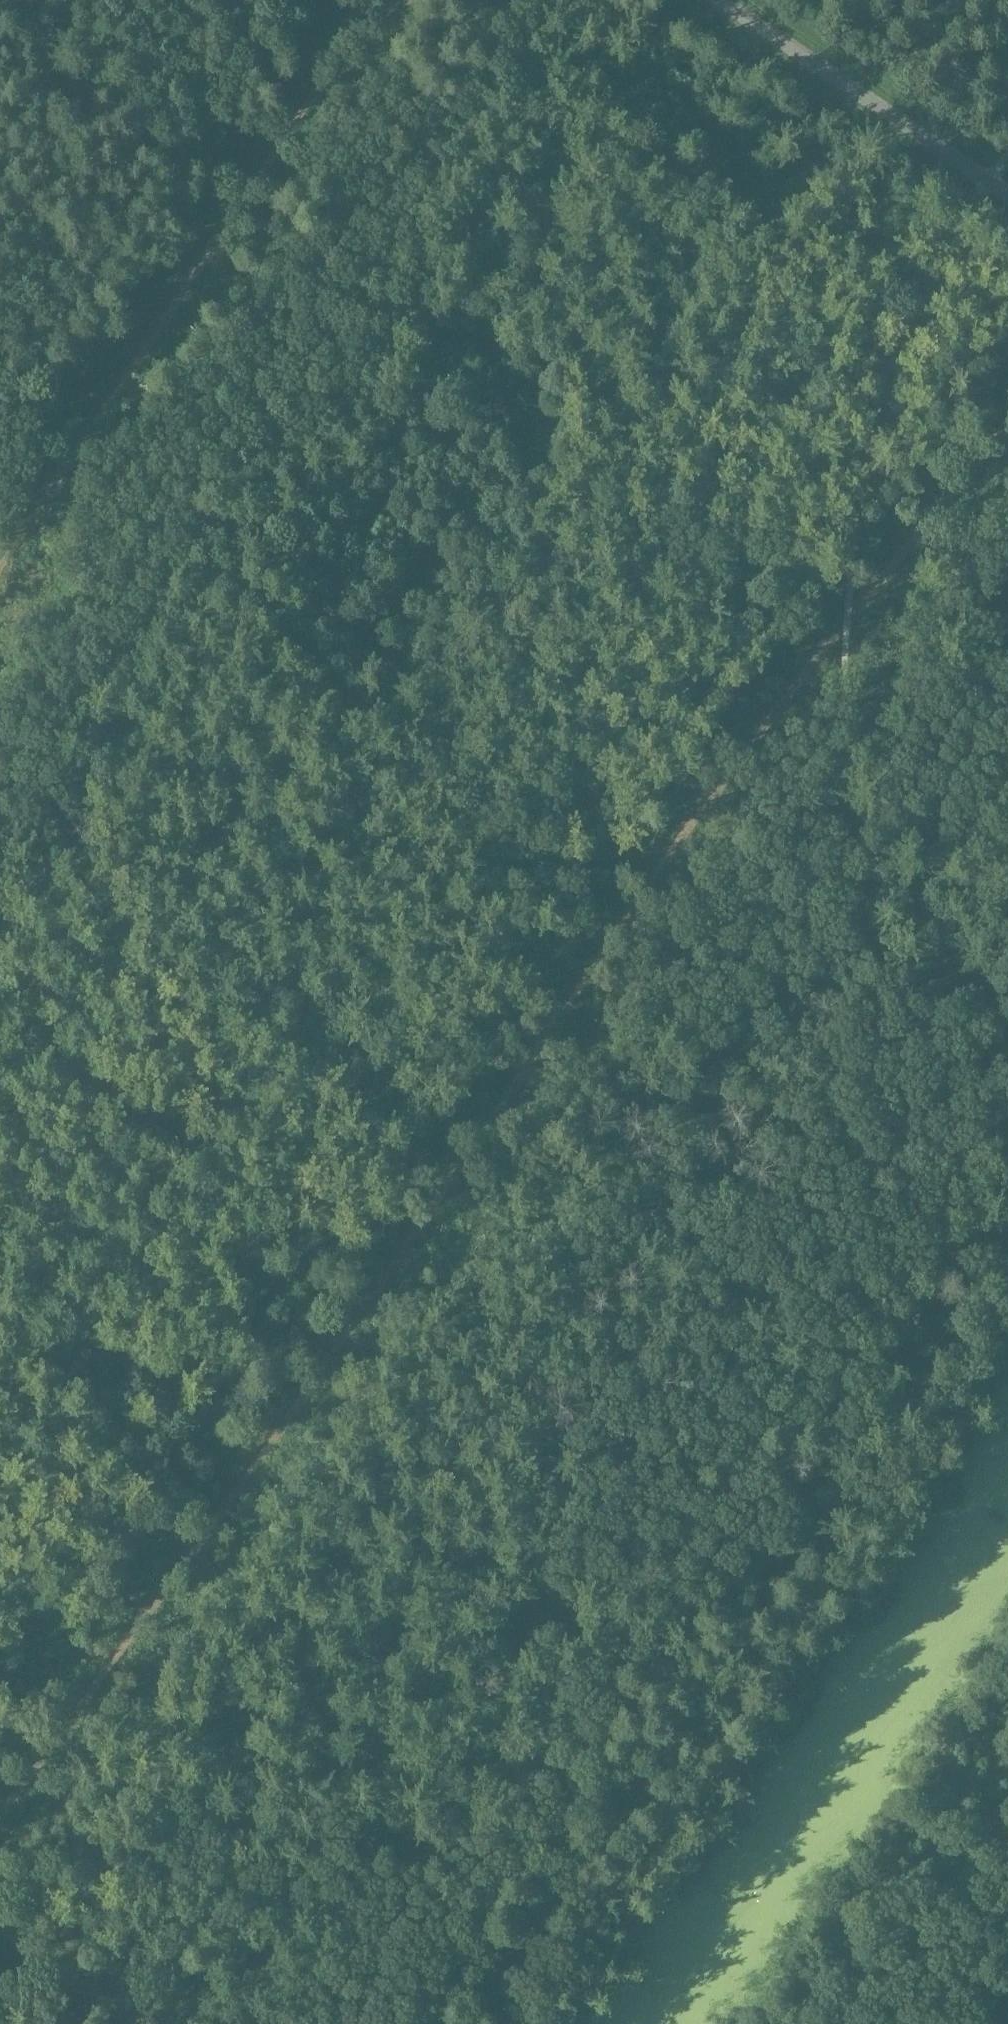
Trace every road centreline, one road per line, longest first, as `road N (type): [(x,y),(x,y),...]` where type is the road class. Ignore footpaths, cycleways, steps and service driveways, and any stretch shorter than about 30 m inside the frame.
road 1 (track): [(427,0),(411,46),(402,201),(447,278),(456,322),(381,447),(328,513),(298,658),(321,946),(429,1254),(433,1353),(390,1442),(347,1670),(260,1802),(214,1948),(167,2023)]
road 2 (track): [(1007,425),(813,655),(682,829),(255,1467),(0,1812)]
road 3 (track): [(529,2023),(785,1633),(909,1462),(1007,1291)]
road 4 (track): [(0,560),(332,63),(406,0)]
road 5 (unclassified): [(1007,195),(718,0)]
road 6 (track): [(1007,1844),(859,1948),(780,2023)]
road 7 (track): [(132,2023),(0,1934)]

